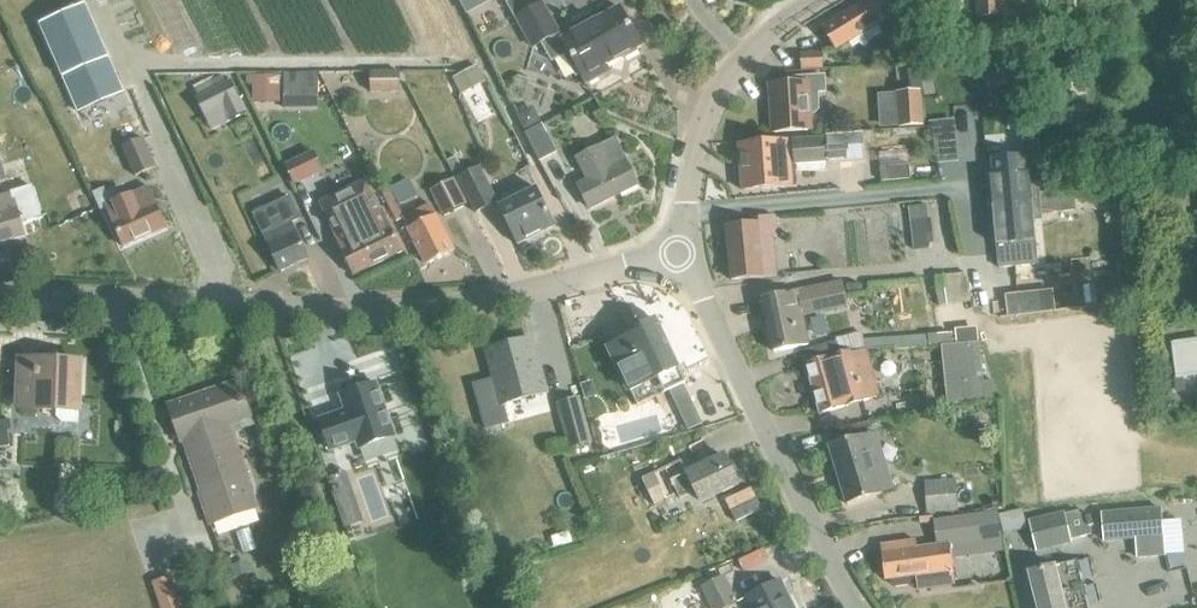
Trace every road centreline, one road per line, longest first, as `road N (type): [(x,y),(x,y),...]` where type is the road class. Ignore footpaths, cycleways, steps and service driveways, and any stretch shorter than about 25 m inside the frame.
road 1 (residential): [(0,296),(373,312),(490,300),(687,254)]
road 2 (residential): [(858,607),(742,383),(687,254)]
road 3 (residential): [(687,254),(691,163),(710,105),(743,57),(816,0)]

